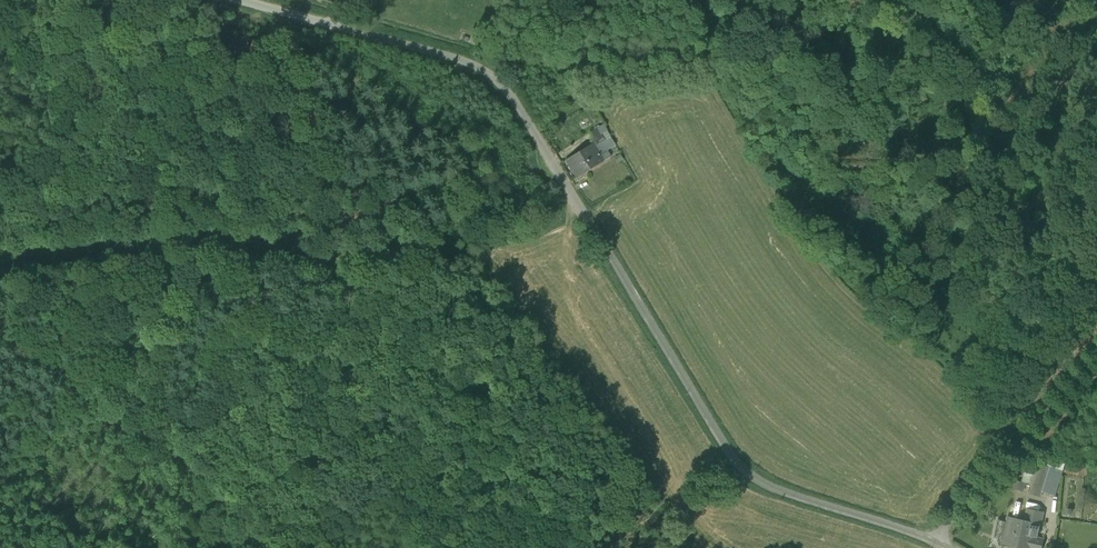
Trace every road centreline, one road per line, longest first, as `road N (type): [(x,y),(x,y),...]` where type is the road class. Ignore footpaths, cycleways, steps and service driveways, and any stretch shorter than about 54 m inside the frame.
road 1 (residential): [(942,547),(769,489),(729,458),(504,85),(463,61),(244,0)]
road 2 (track): [(0,245),(201,222),(329,244),(526,238),(576,203)]

